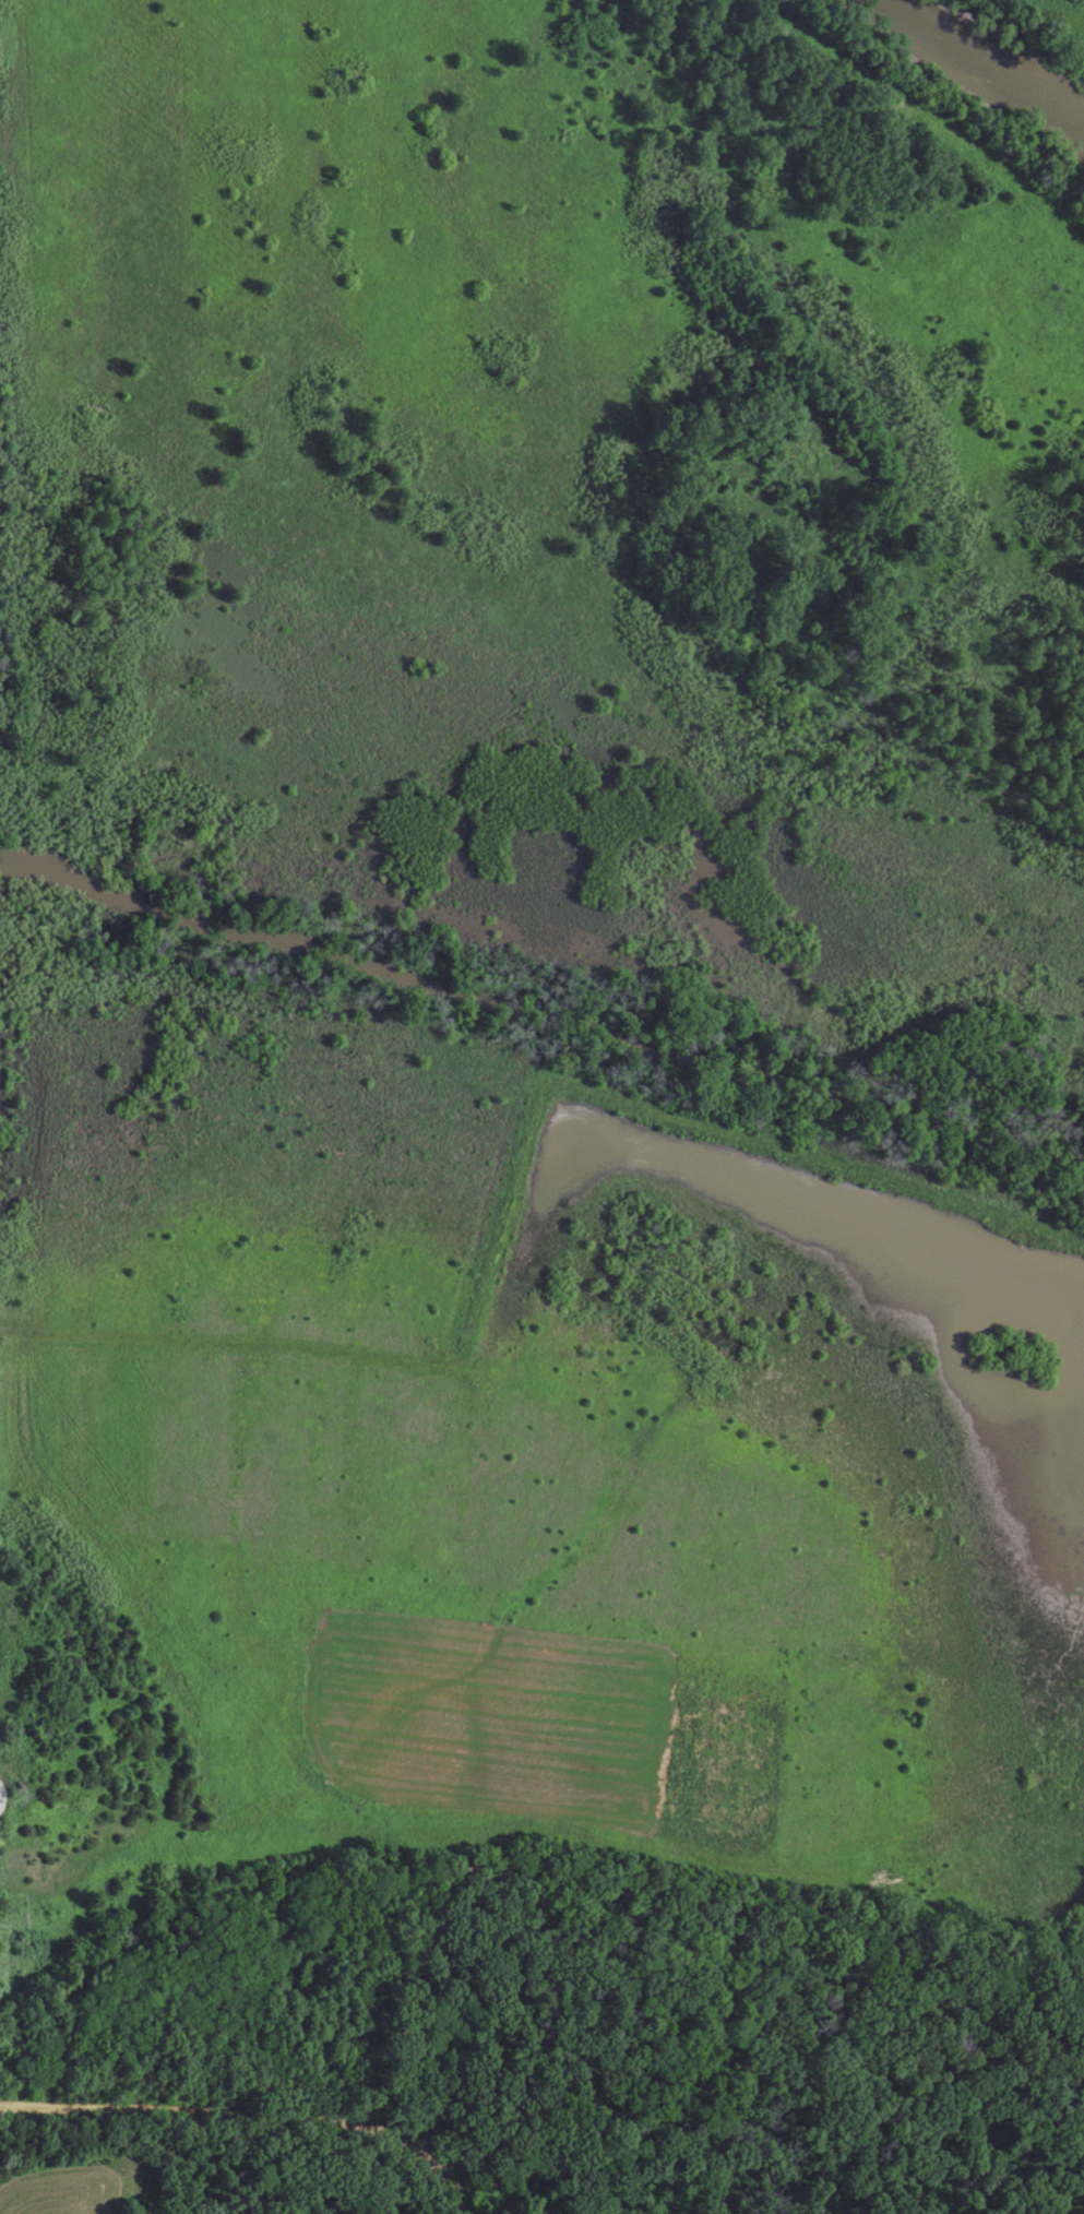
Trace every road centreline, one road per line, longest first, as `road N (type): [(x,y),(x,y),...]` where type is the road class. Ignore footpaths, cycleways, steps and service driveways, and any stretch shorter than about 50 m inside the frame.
road 1 (residential): [(484,2213),(445,2159),(371,2118),(337,2110),(0,2107)]

